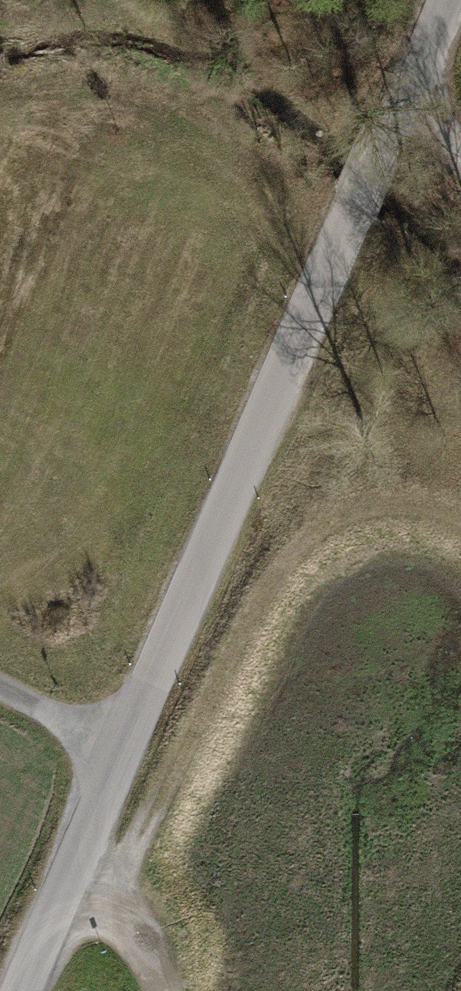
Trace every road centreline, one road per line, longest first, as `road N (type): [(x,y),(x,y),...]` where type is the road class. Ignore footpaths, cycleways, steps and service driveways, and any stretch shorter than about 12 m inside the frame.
road 1 (unclassified): [(444,0),(21,990)]
road 2 (track): [(67,881),(121,914),(164,990)]
road 3 (track): [(0,688),(123,747)]

